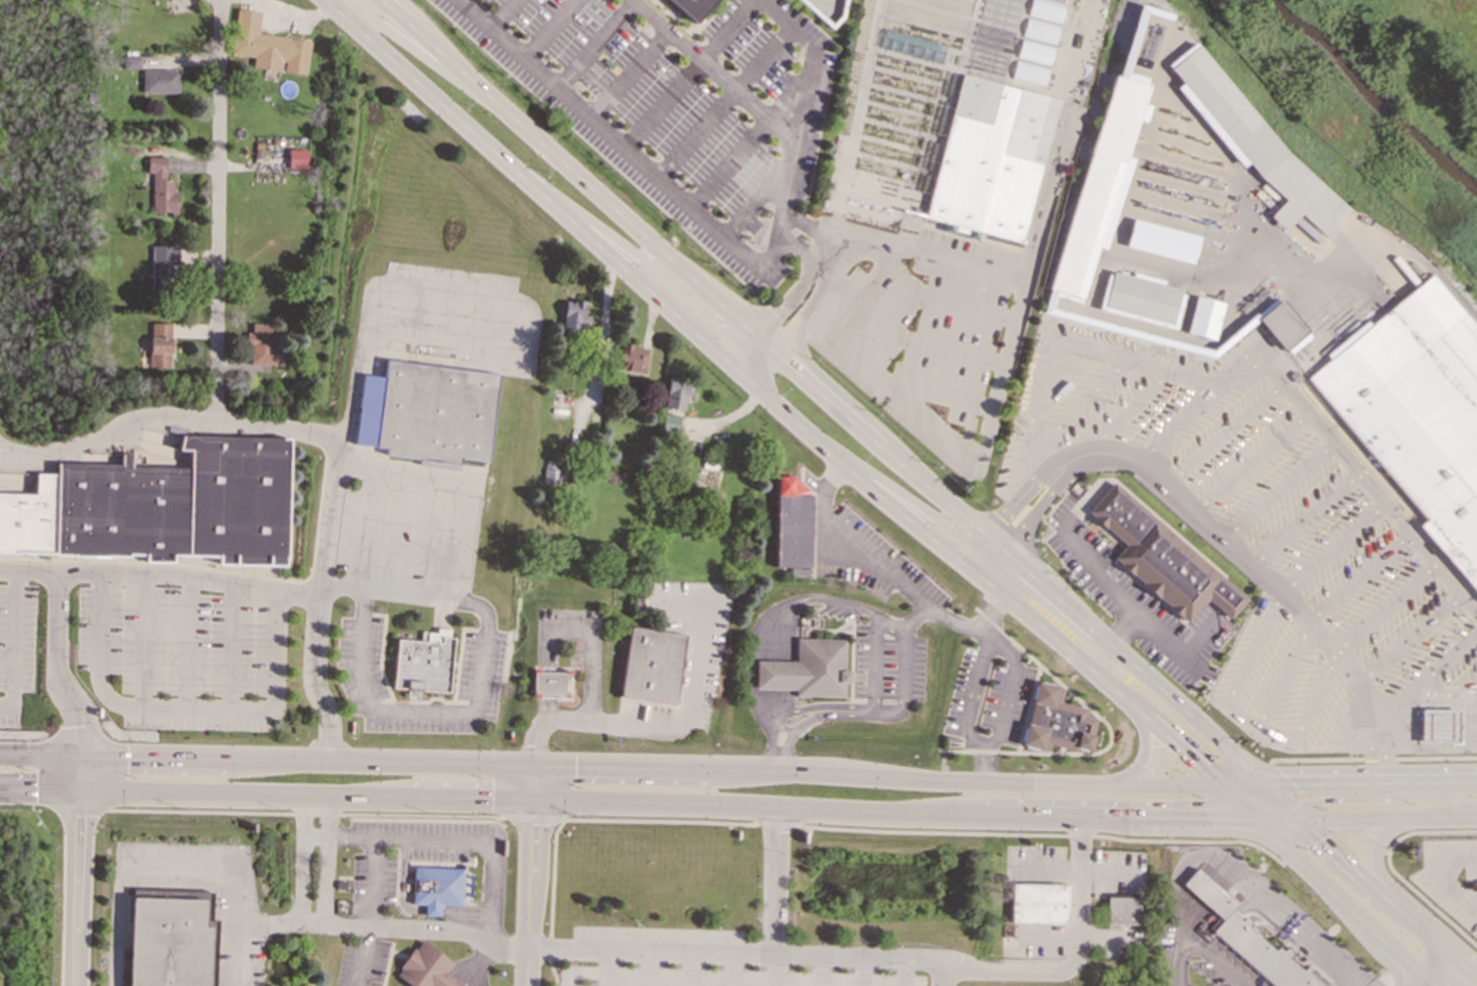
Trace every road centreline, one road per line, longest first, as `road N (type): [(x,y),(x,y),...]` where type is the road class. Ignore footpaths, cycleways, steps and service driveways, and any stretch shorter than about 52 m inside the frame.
road 1 (secondary): [(0,792),(1281,821)]
road 2 (secondary): [(1220,787),(0,760)]
road 3 (primary): [(328,0),(814,439),(1220,787)]
road 4 (primary): [(1266,785),(384,0)]
road 5 (residential): [(222,0),(216,418)]
road 6 (primary): [(1220,787),(1433,985)]
road 7 (primary): [(536,186),(641,257),(723,333),(763,342)]
road 8 (primary): [(814,439),(963,541),(994,548),(972,575)]
road 9 (primary): [(1476,977),(1303,821)]
road 10 (residential): [(84,761),(78,985)]
road 11 (residential): [(533,771),(527,985)]
road 12 (secondary): [(1476,780),(1266,785)]
road 13 (secondary): [(1476,787),(1321,800),(1291,810)]
road 14 (secondary): [(1303,821),(1476,820)]
road 15 (primary): [(492,99),(433,65),(353,0)]

